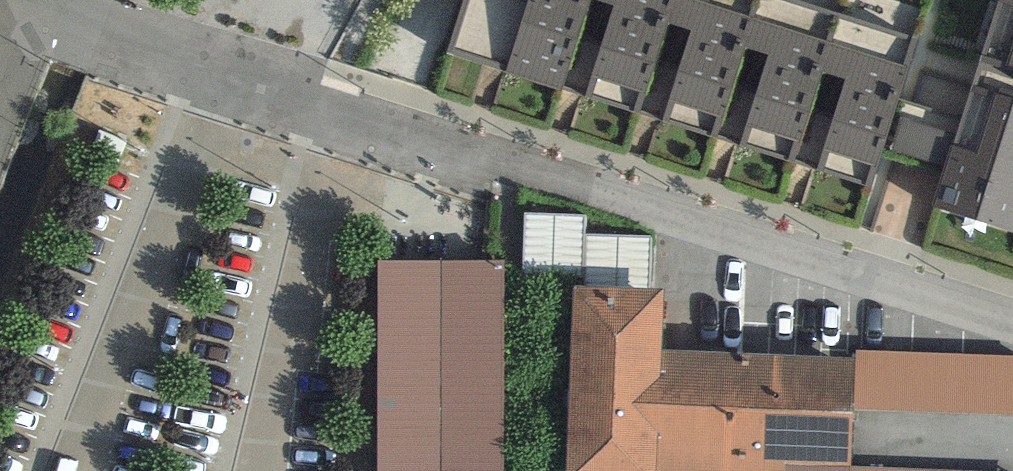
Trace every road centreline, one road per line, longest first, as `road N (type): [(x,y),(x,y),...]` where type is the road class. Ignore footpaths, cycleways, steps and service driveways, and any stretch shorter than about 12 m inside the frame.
road 1 (residential): [(1012,326),(253,83)]
road 2 (residential): [(41,0),(253,83)]

